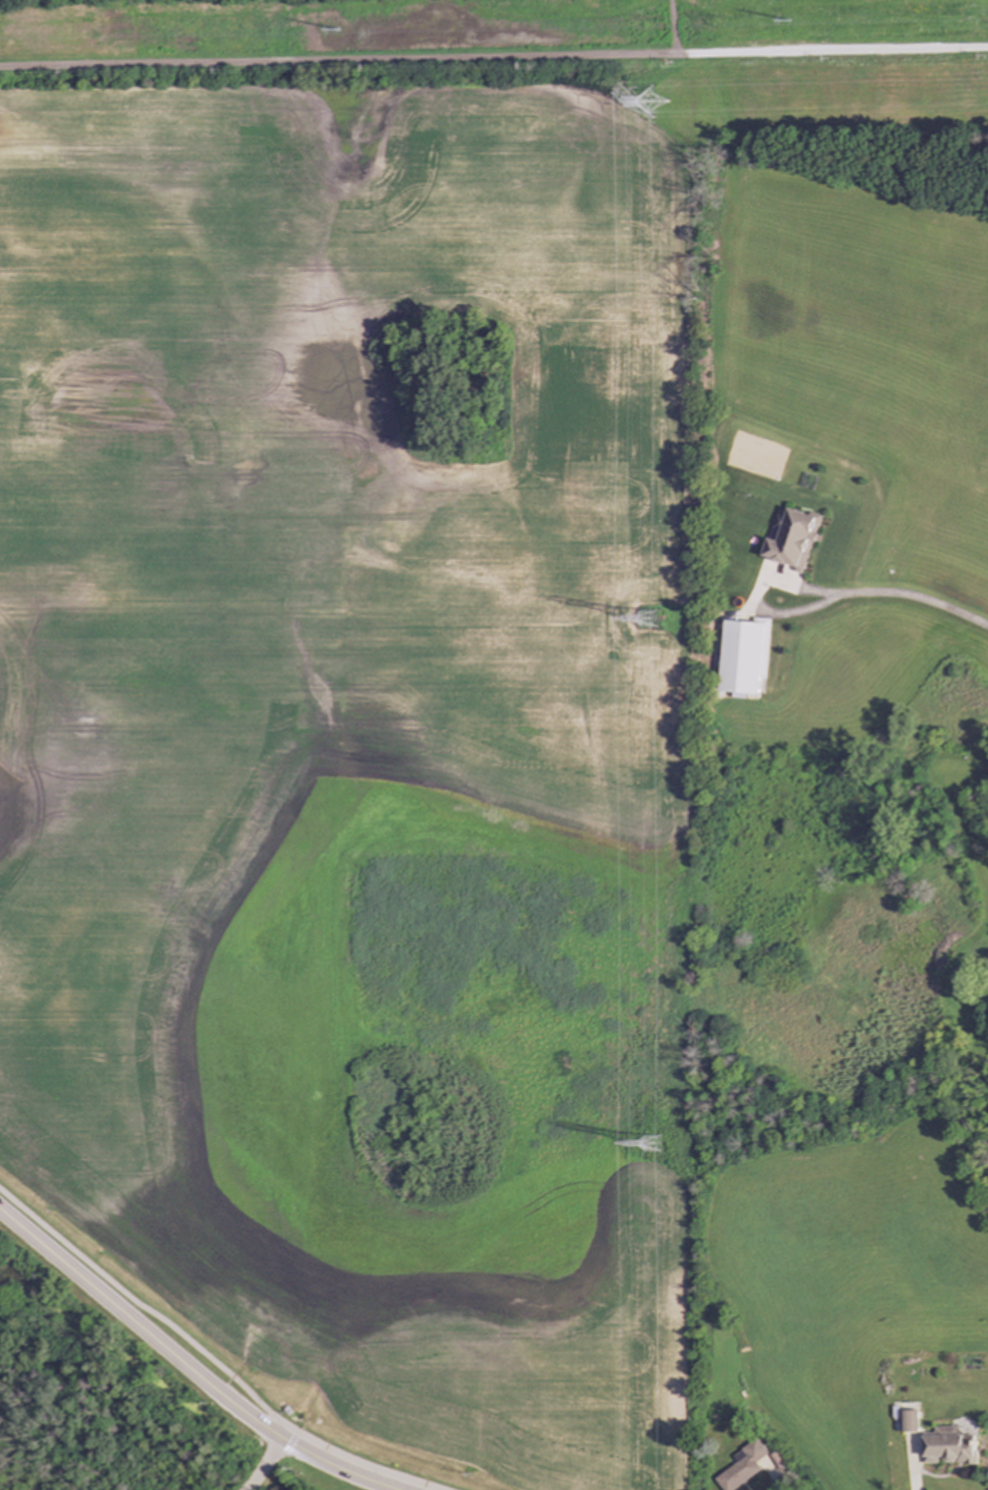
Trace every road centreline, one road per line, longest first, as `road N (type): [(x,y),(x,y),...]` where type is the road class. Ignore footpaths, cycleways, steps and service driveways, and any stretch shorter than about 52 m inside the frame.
road 1 (tertiary): [(0,1208),(269,1428),(373,1489)]

